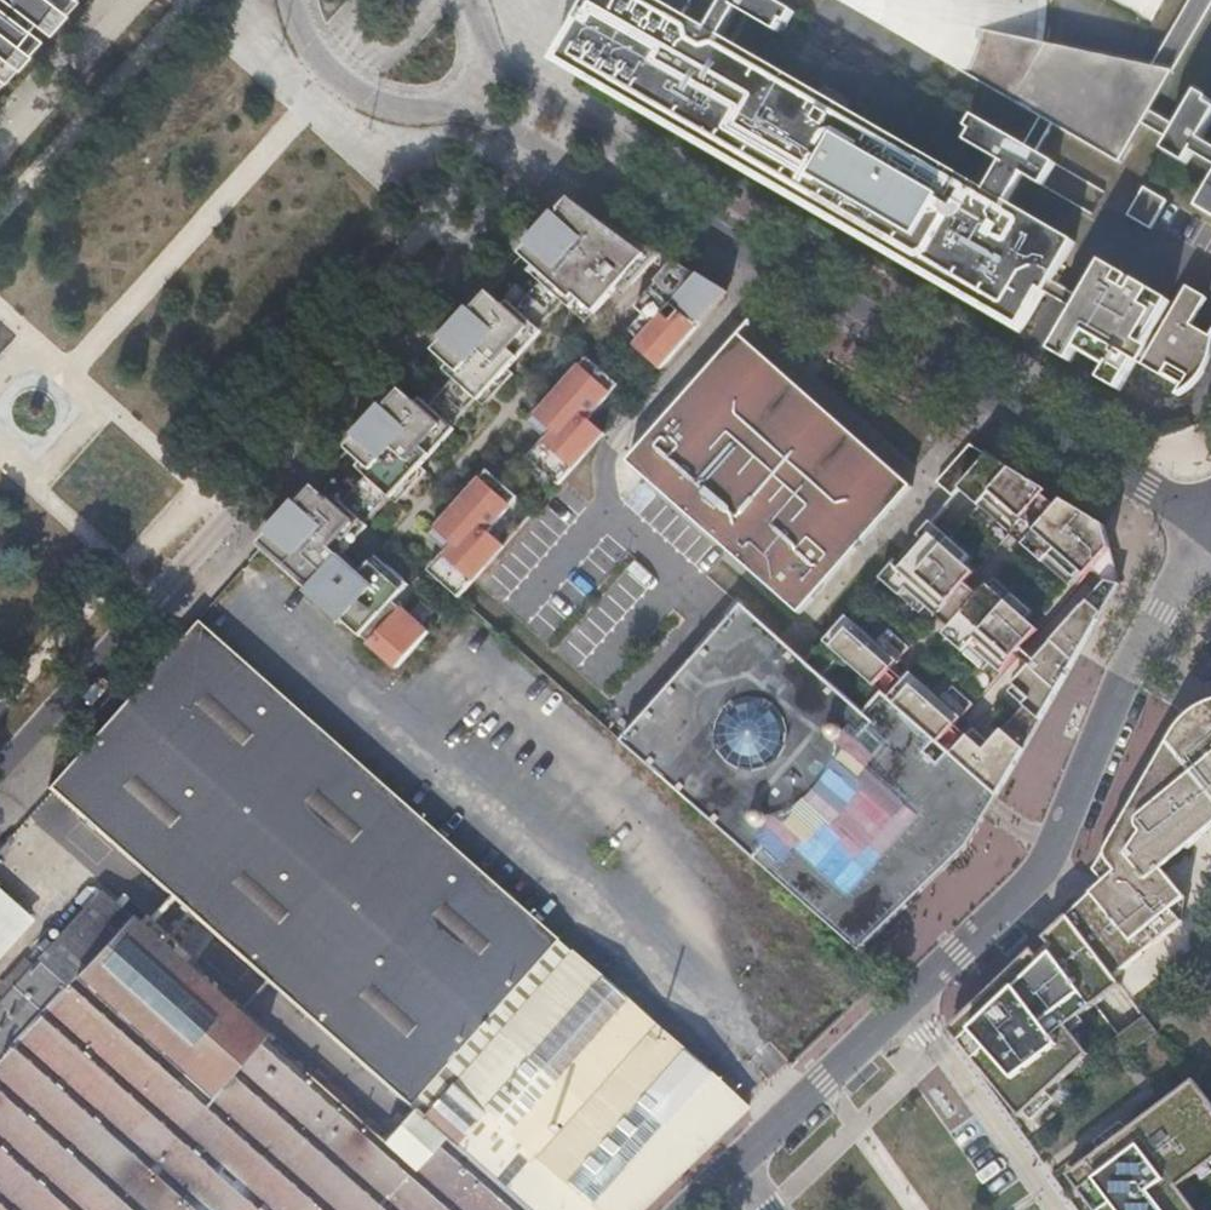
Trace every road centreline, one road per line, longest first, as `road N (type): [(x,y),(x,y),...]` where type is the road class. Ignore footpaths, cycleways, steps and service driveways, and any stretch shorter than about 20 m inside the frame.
road 1 (residential): [(0,762),(228,515),(543,147)]
road 2 (residential): [(664,196),(1210,524)]
road 3 (residential): [(904,1001),(1052,851),(1126,679),(1210,529)]
road 4 (residential): [(1057,1209),(904,1001)]
road 5 (residential): [(737,1159),(904,1001)]
road 6 (residential): [(290,0),(313,53),(366,94),(431,105),(468,98)]
road 7 (residential): [(664,196),(617,140),(497,60)]
road 8 (residential): [(543,147),(597,182),(664,196)]

